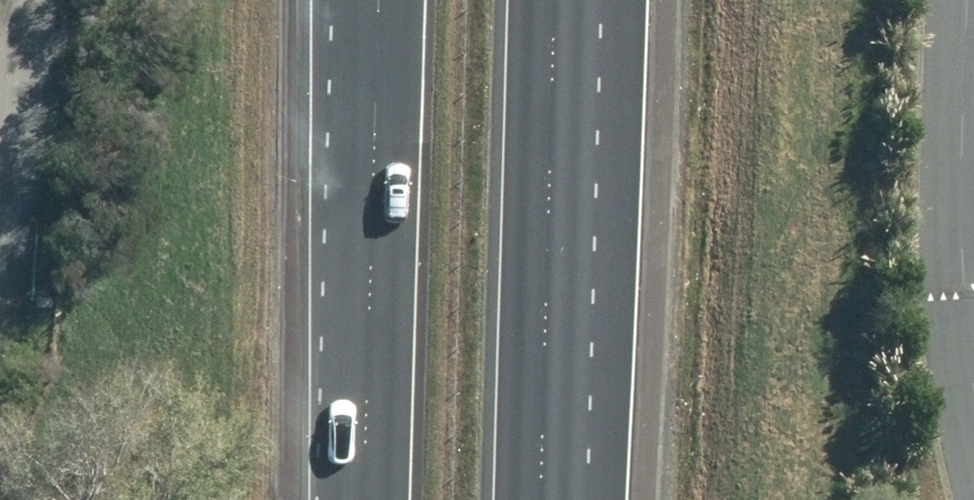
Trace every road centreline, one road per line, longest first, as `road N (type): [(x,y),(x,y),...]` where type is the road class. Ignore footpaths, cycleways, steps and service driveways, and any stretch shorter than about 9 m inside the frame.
road 1 (motorway): [(565,0),(547,499)]
road 2 (motorway): [(366,499),(373,0)]
road 3 (unclassified): [(972,0),(966,274),(973,336)]

